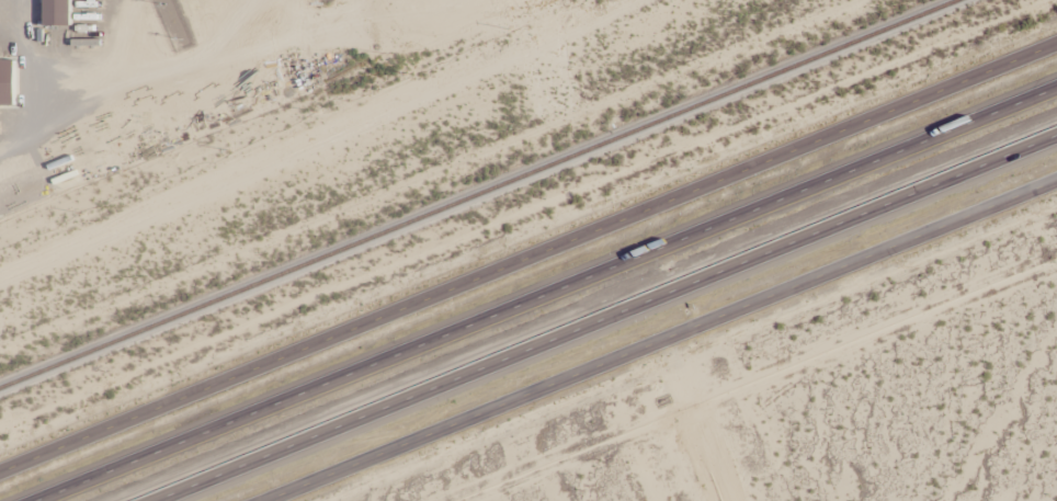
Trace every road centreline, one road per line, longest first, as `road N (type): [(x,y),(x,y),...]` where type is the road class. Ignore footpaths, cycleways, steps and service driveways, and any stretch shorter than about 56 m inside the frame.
road 1 (tertiary): [(0,473),(1056,43)]
road 2 (motorway): [(1056,87),(36,500)]
road 3 (motorway): [(158,500),(1056,137)]
road 4 (tertiary): [(1056,190),(302,500)]

